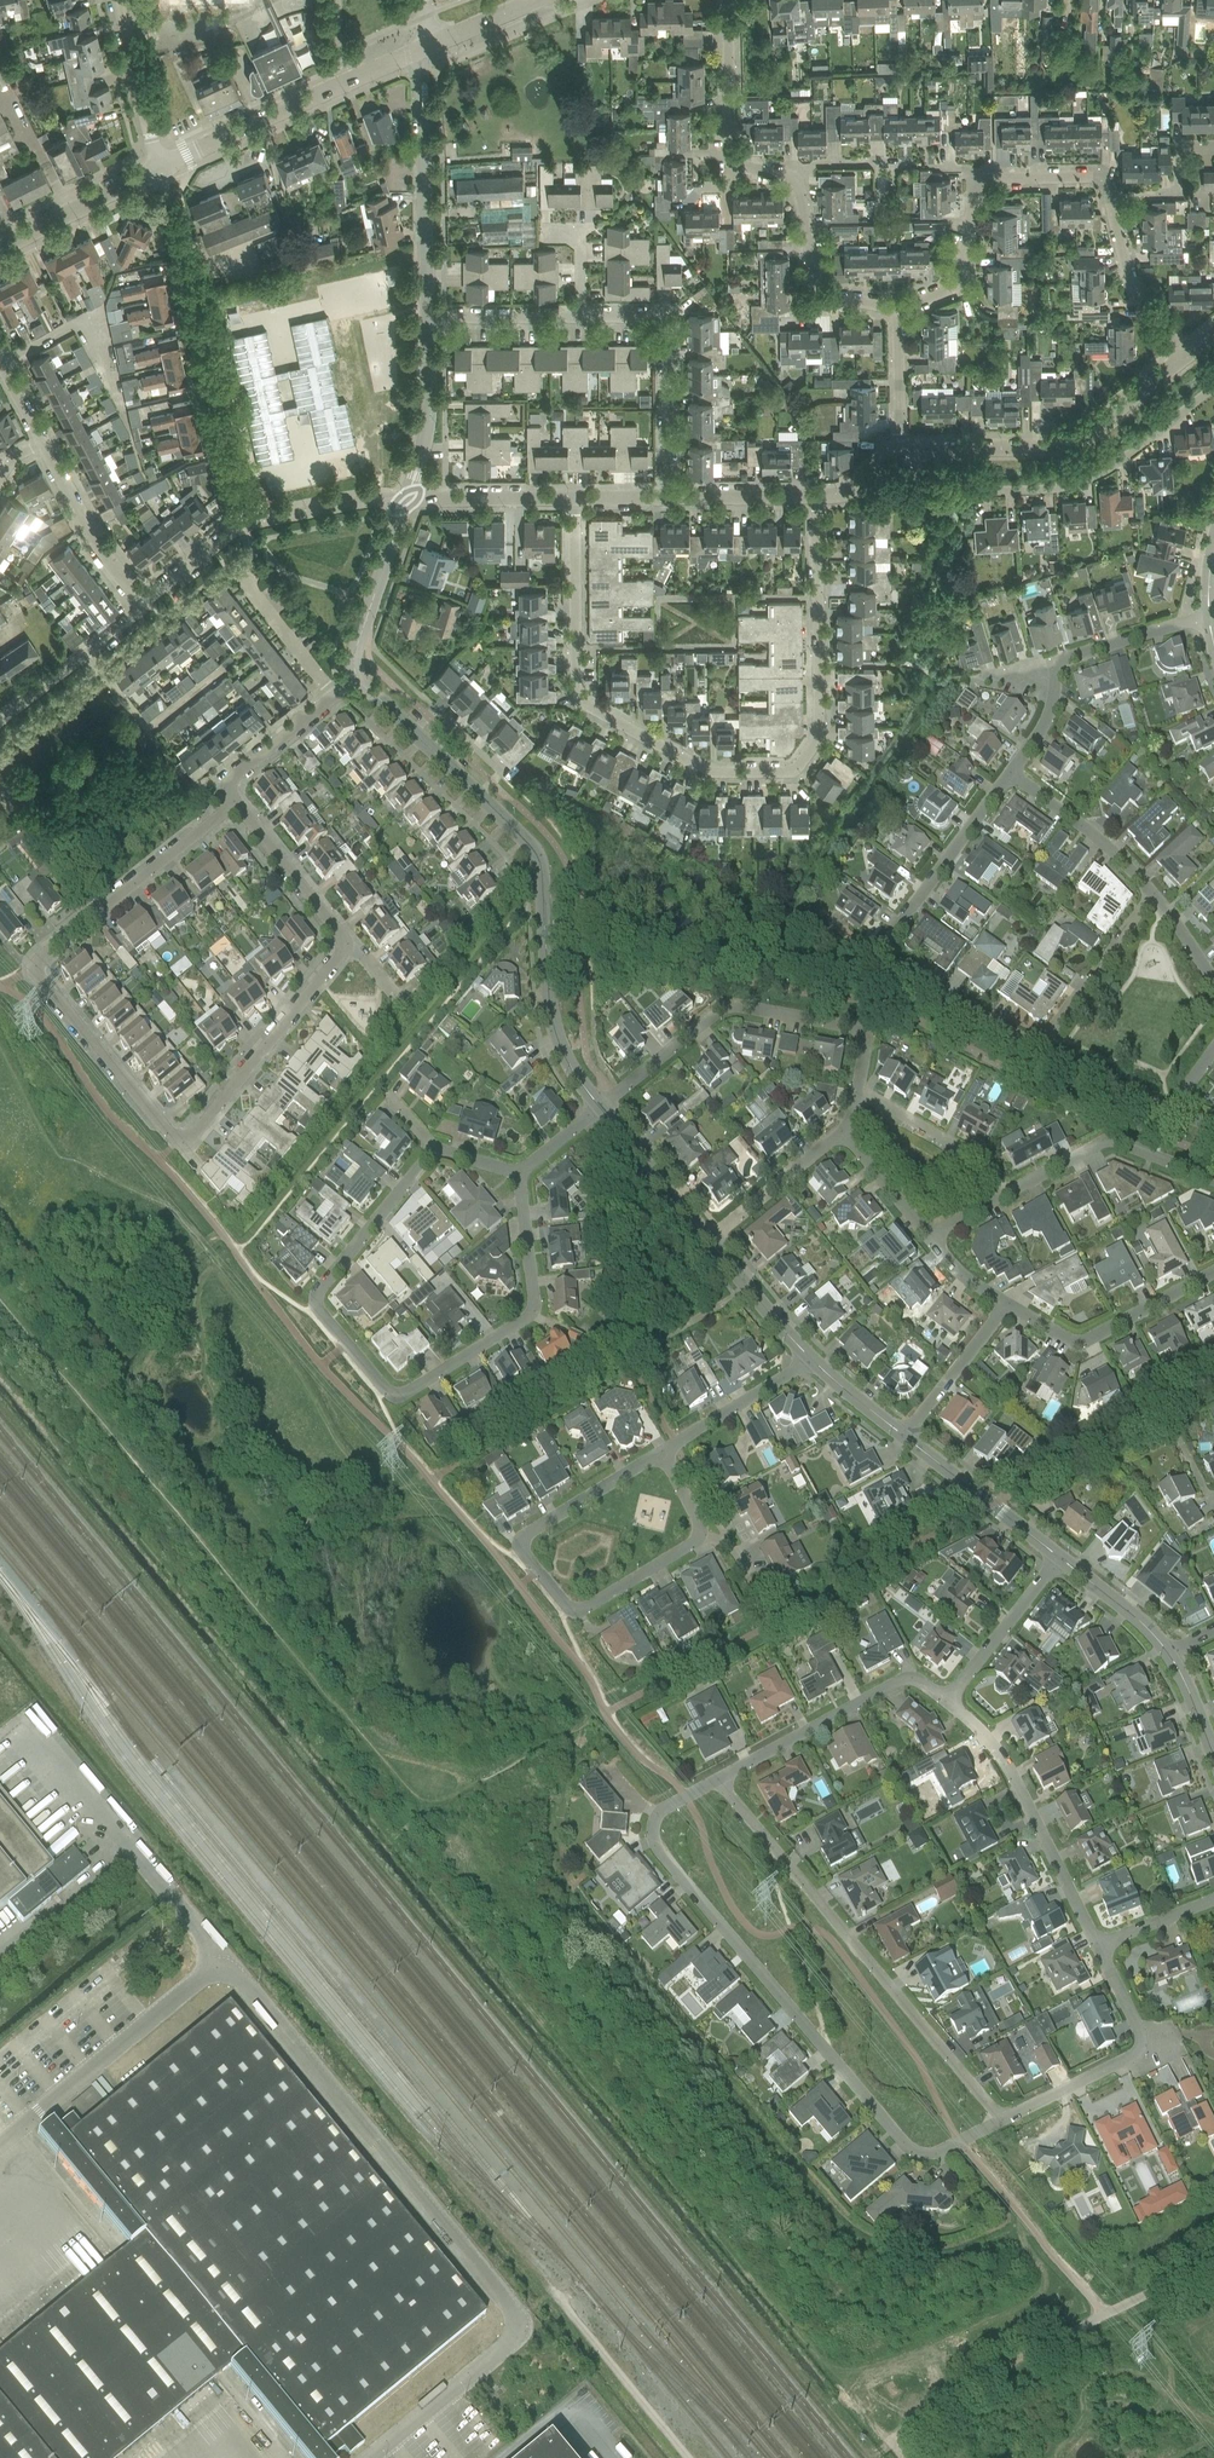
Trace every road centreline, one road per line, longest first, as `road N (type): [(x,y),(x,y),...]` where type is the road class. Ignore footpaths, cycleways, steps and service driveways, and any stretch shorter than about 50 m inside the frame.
road 1 (track): [(0,1408),(867,2457)]
road 2 (residential): [(235,804),(45,955),(36,968),(45,987),(175,1141),(185,1142),(345,942)]
road 3 (residential): [(818,496),(819,737),(794,772),(713,773),(577,695),(575,497)]
road 4 (residential): [(1001,2120),(932,2155),(908,2150),(761,1977),(656,1849),(652,1833),(658,1815),(717,1780)]
road 5 (residential): [(533,1312),(410,1393),(395,1395),(316,1298),(432,1153),(518,1174)]
road 6 (tertiary): [(600,1109),(556,1029),(545,875),(531,847),(360,683)]
road 7 (residential): [(1001,2120),(717,1780)]
road 8 (residential): [(1040,1046),(881,963),(879,954),(1008,775)]
road 9 (residential): [(698,1537),(582,1609),(563,1603),(525,1554),(527,1534),(662,1453)]
road 10 (residential): [(244,524),(160,169)]
road 11 (residential): [(859,1093),(866,1041),(857,1028),(731,1006),(600,1109)]
road 12 (residential): [(913,454),(946,492),(1059,488),(1114,467),(1213,388)]
road 13 (residential): [(913,454),(1057,447),(1090,433),(1190,352)]
road 14 (residential): [(1099,1947),(1004,1763),(948,1703)]
road 15 (tertiary): [(429,316),(425,47)]
road 16 (residential): [(669,496),(669,324),(659,314),(582,315)]
road 17 (residential): [(717,1780),(903,1680),(948,1703)]
road 18 (residential): [(1006,1305),(1083,1343),(1213,1273)]
road 19 (residential): [(1213,1181),(1126,1144),(1103,1144),(1006,1194)]
road 20 (residential): [(160,169),(360,77)]
road 21 (track): [(689,2457),(561,2301)]
road 22 (residential): [(796,178),(823,295),(899,309)]
road 23 (tertiary): [(1059,1559),(905,1440)]
road 24 (tertiary): [(360,683),(355,653),(408,498)]
road 25 (residential): [(1040,1046),(1152,894)]
road 26 (residential): [(143,604),(93,537),(43,445)]
road 27 (residential): [(1152,894),(1008,775)]
road 28 (residential): [(0,723),(143,604)]
road 29 (tertiary): [(408,498),(430,407),(429,316)]
road 30 (residential): [(948,1703),(1059,1559)]
road 31 (residential): [(1006,1194),(984,1165),(859,1093)]
road 32 (residential): [(1110,196),(1129,277),(1190,352)]
road 33 (residential): [(0,250),(160,169)]
road 34 (residential): [(345,942),(235,804)]
road 35 (residential): [(662,1453),(810,1360)]
road 36 (residential): [(160,169),(119,0)]
road 37 (residential): [(709,1240),(842,1132)]
road 38 (residential): [(899,309),(958,286),(981,181)]
road 39 (tertiary): [(709,1240),(600,1109)]
road 40 (residential): [(905,1440),(1006,1305)]
road 41 (residential): [(728,0),(731,157),(739,164)]
road 42 (residential): [(408,498),(575,497)]
road 43 (residential): [(244,524),(408,498)]
road 44 (residential): [(235,804),(232,780),(337,695)]
road 45 (residential): [(243,569),(337,695)]
road 46 (residential): [(1058,662),(1208,616)]
road 47 (tertiary): [(810,1360),(709,1240)]
road 48 (residential): [(1141,2052),(1001,2120)]
road 49 (residential): [(582,315),(429,316)]
road 50 (residential): [(1110,196),(1180,194),(1179,149),(1213,149)]
road 51 (residential): [(669,496),(818,496)]
road 52 (residential): [(1171,1110),(1040,1046)]
road 53 (tertiary): [(1167,1655),(1059,1559)]
road 54 (residential): [(518,1174),(533,1312)]
road 55 (residential): [(981,181),(1096,178),(1110,196)]
road 56 (residential): [(929,1236),(842,1132)]
road 57 (residential): [(903,443),(899,309)]
road 58 (residential): [(143,604),(244,524)]
road 59 (residential): [(1008,775),(1045,724),(1058,662)]
road 60 (tertiary): [(905,1440),(810,1360)]
road 61 (tertiary): [(425,47),(539,0)]
road 62 (residential): [(1099,1947),(1213,1902)]

